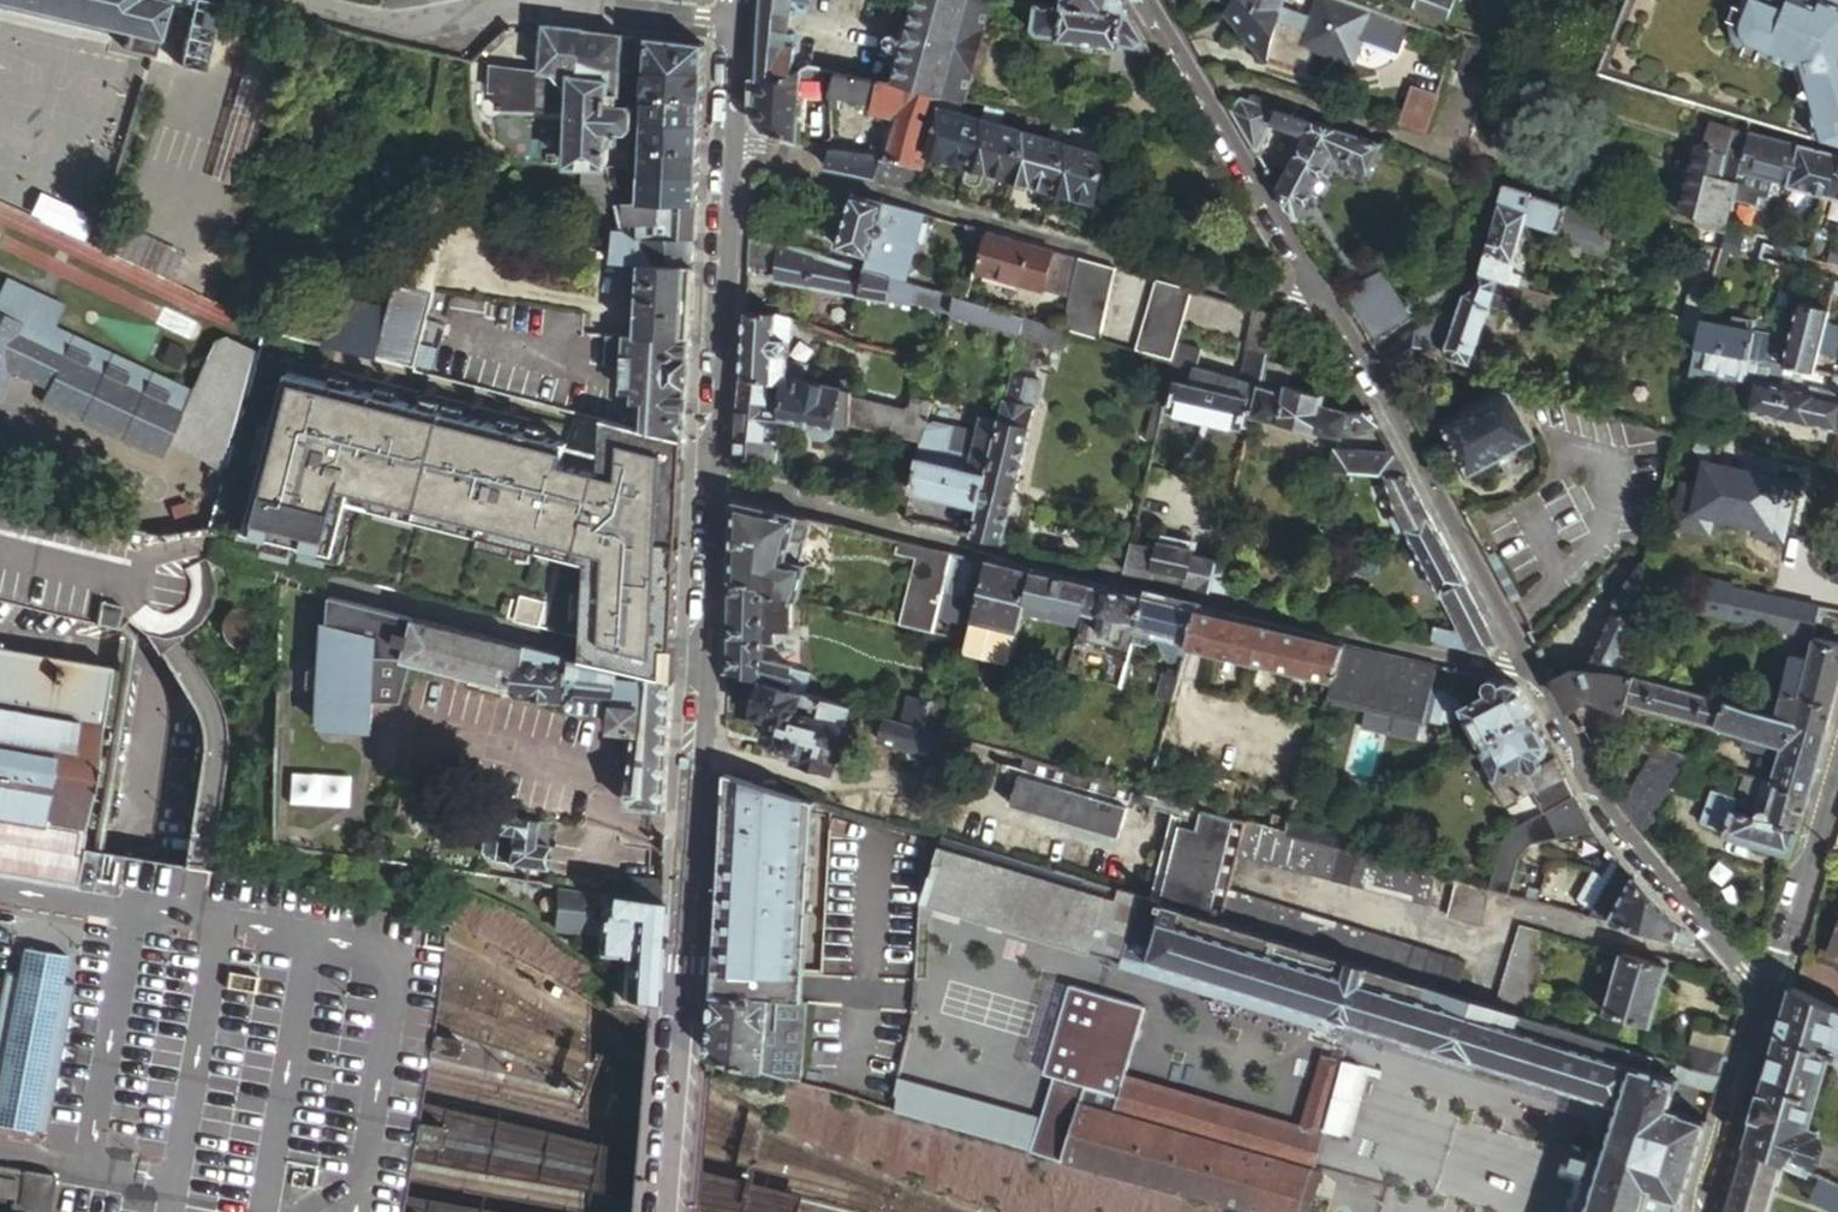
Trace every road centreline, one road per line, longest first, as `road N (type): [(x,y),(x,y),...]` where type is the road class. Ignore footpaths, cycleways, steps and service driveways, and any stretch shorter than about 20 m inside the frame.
road 1 (residential): [(1523,668),(716,478)]
road 2 (tertiary): [(665,1211),(689,845),(705,801),(716,478)]
road 3 (unclassified): [(1336,314),(733,155)]
road 4 (unclassified): [(1523,668),(1603,814),(1764,1004)]
road 5 (unclassified): [(1336,314),(1523,668)]
road 6 (unclassified): [(1135,0),(1336,314)]
road 7 (tertiary): [(716,478),(733,155)]
road 8 (residential): [(1837,755),(1764,1004)]
road 9 (residential): [(1764,1004),(1704,1211)]
road 10 (tertiary): [(733,155),(742,0)]

